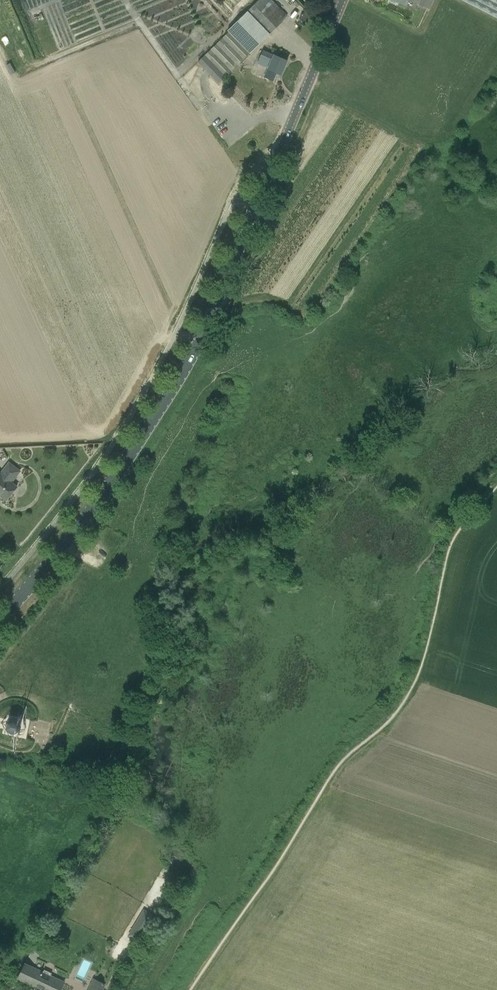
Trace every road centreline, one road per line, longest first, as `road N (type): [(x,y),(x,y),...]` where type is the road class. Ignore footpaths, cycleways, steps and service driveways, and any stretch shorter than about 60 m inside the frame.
road 1 (tertiary): [(0,619),(99,499),(197,347),(342,0)]

